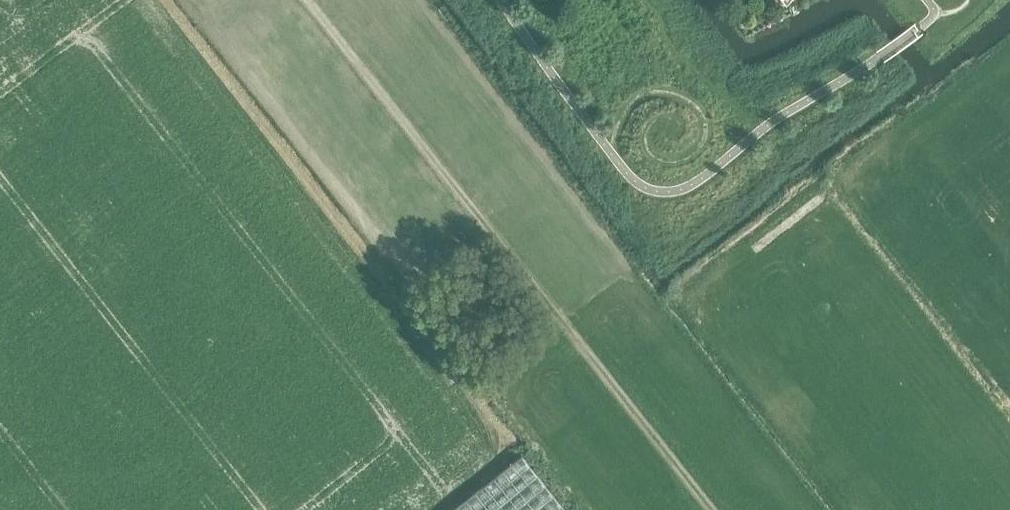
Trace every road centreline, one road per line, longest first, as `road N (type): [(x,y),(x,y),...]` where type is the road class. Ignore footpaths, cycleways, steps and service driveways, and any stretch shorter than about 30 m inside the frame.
road 1 (track): [(307,0),(712,509)]

